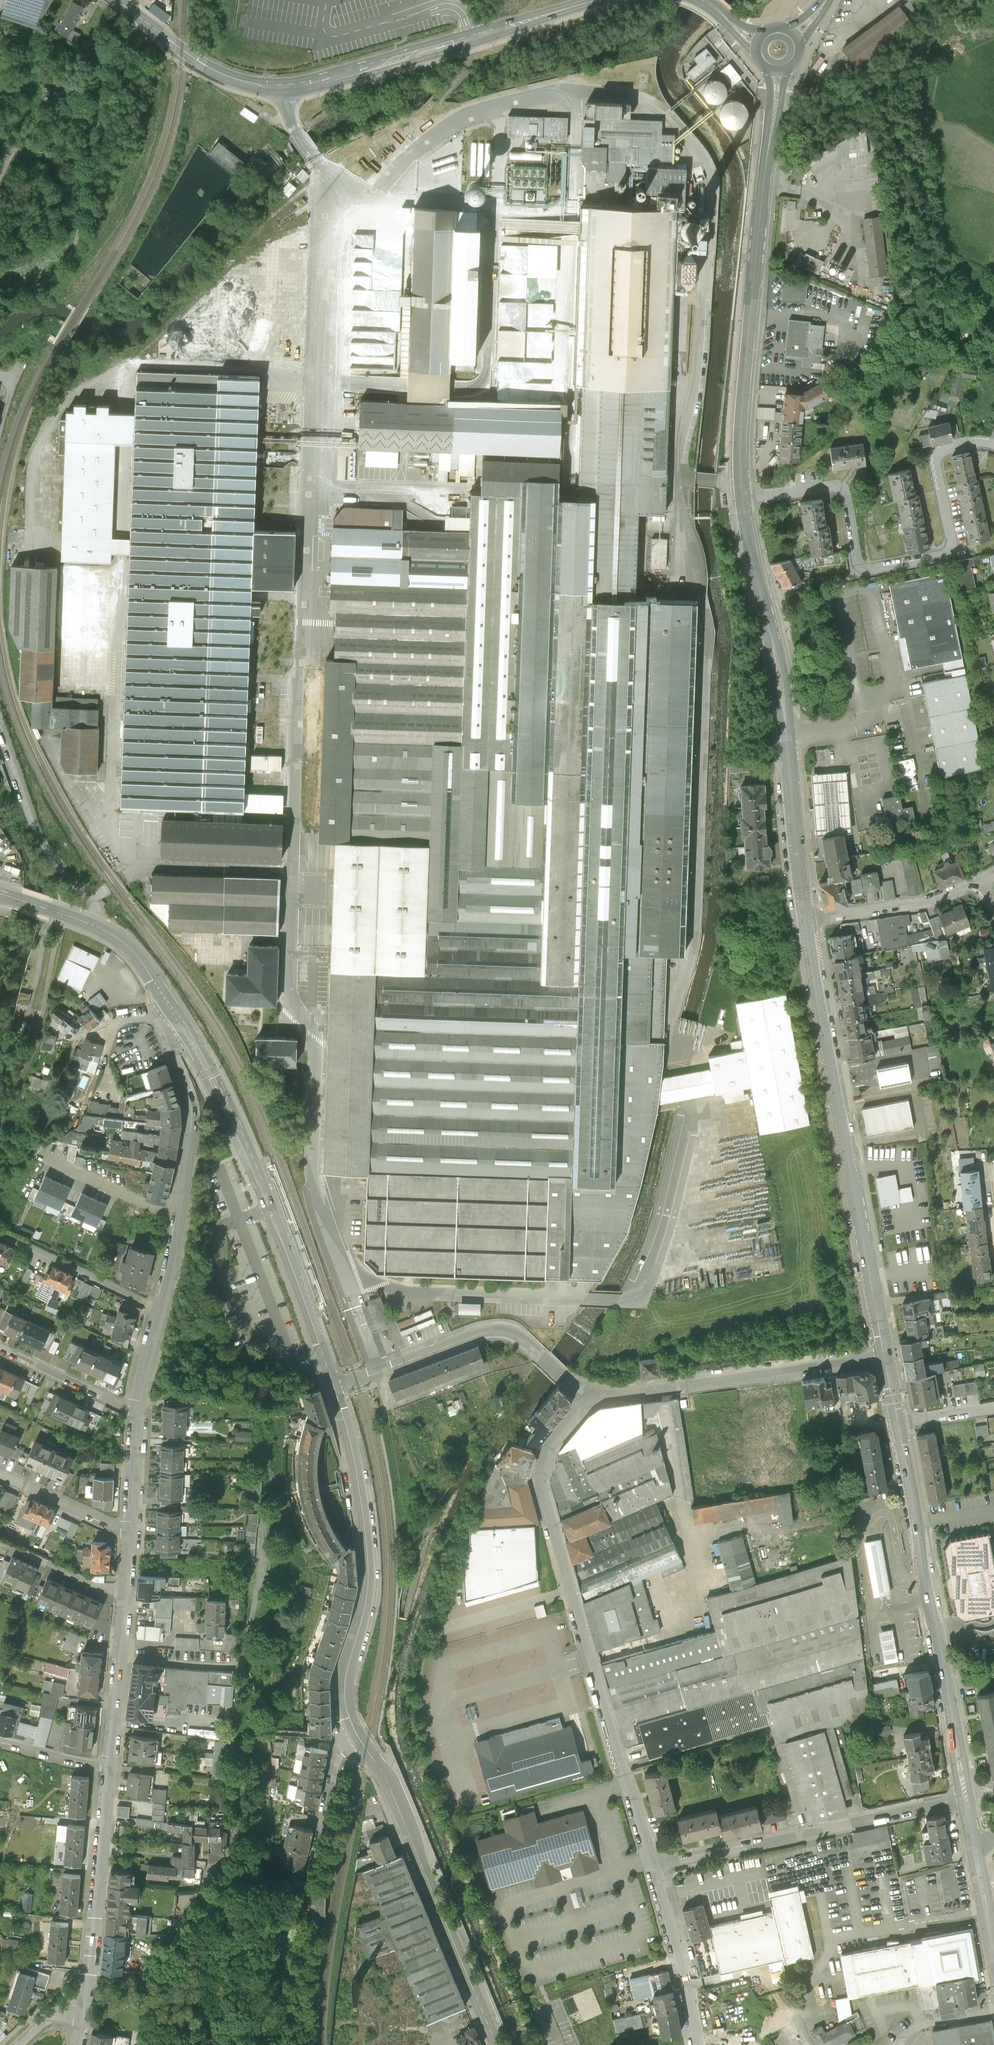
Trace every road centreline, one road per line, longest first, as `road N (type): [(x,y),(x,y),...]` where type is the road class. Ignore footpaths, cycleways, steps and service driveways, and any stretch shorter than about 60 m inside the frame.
road 1 (residential): [(109,1767),(136,1410),(180,1217),(192,1119),(165,1032),(171,1009)]
road 2 (residential): [(88,1976),(150,1985),(165,1977),(237,1867),(261,1745),(274,1754),(276,1768),(273,1873),(283,1882),(310,1877),(338,1755),(358,1737)]
road 3 (secondary): [(593,0),(282,90),(213,74),(117,0)]
road 4 (unclassified): [(592,1397),(549,1450),(541,1485),(652,1866)]
road 5 (primary): [(888,1356),(810,921)]
road 6 (primary): [(743,501),(741,418),(774,72)]
road 7 (primary): [(810,921),(780,680),(743,501)]
road 8 (residential): [(743,501),(834,488),(845,497),(860,567),(938,555),(948,536),(938,456),(966,442),(993,448)]
road 9 (primary): [(967,1797),(900,1424)]
road 10 (secondary): [(334,1387),(357,1468),(370,1558),(365,1617),(344,1681),(358,1737)]
road 11 (secondary): [(358,1737),(386,1780),(497,2044)]
road 12 (residential): [(967,1797),(652,1866)]
road 13 (unclassified): [(888,1356),(592,1397)]
road 14 (unclassified): [(592,1397),(520,1339),(496,1331),(334,1387)]
road 15 (secondary): [(251,1162),(334,1387)]
road 16 (residential): [(100,928),(90,901),(41,843),(0,729)]
road 17 (residential): [(88,1976),(109,1767)]
road 18 (track): [(119,1660),(245,1669),(261,1745)]
road 19 (unclassified): [(652,1866),(695,2044)]
road 20 (residential): [(810,921),(911,905),(983,880)]
road 21 (secondary): [(251,1162),(171,1009)]

